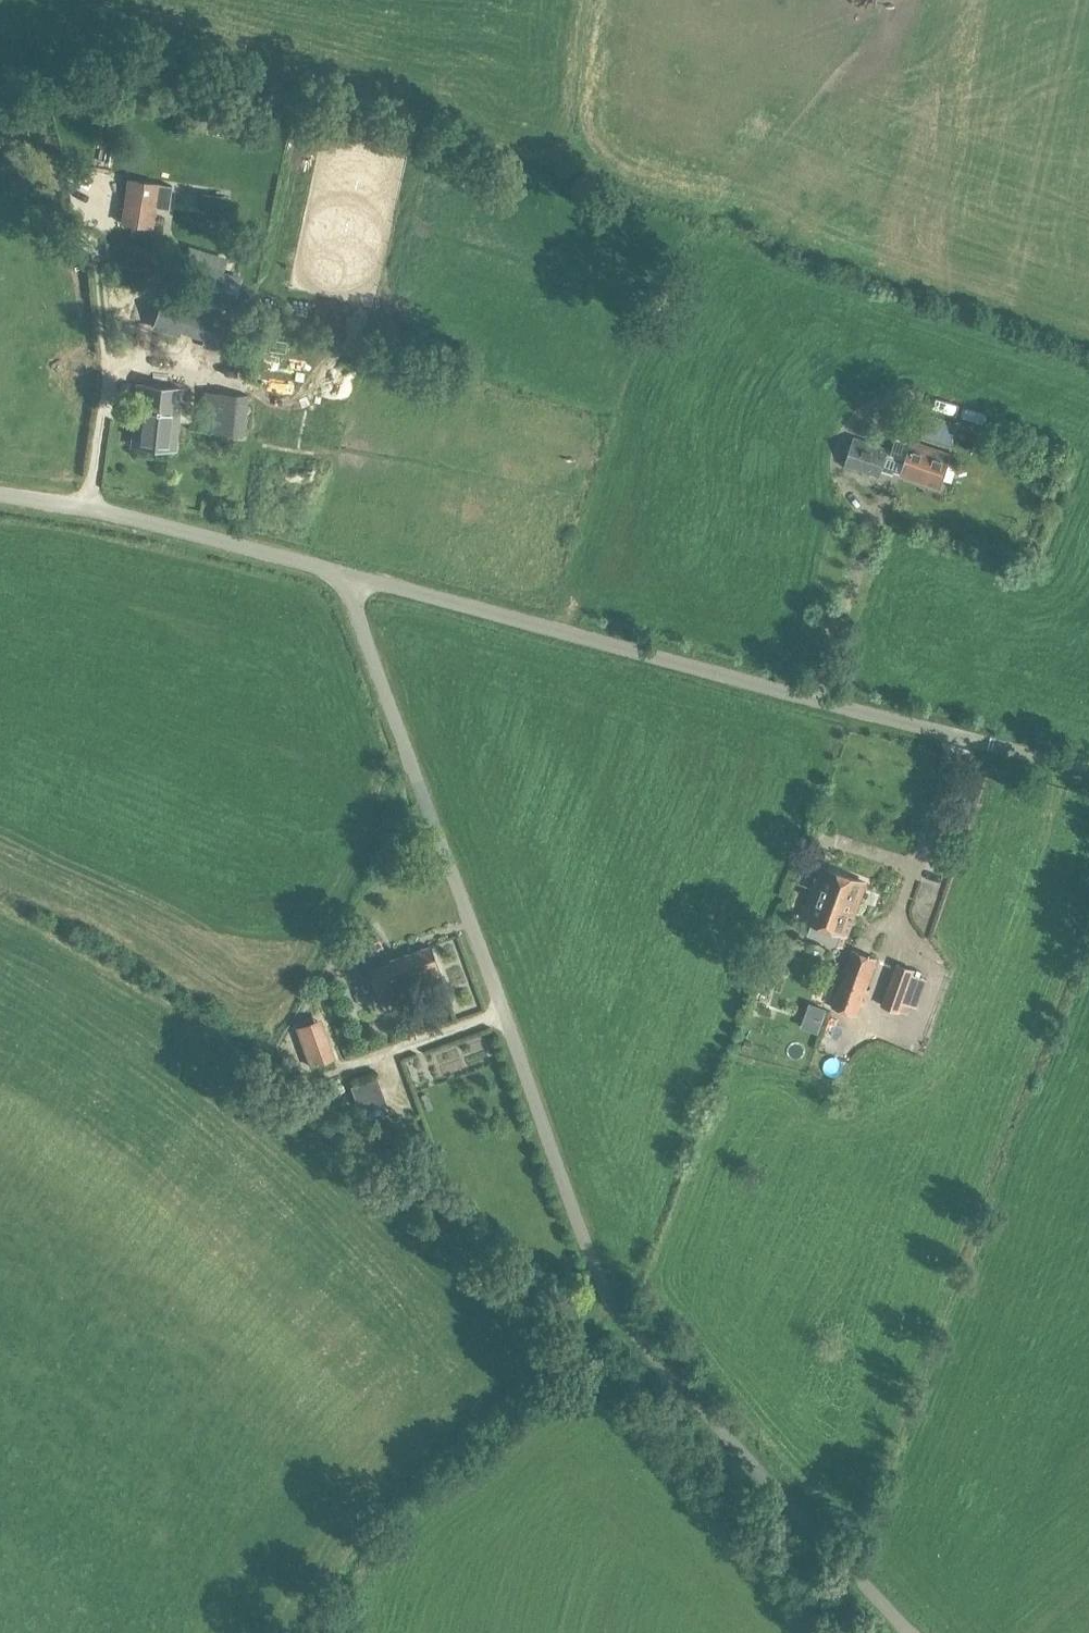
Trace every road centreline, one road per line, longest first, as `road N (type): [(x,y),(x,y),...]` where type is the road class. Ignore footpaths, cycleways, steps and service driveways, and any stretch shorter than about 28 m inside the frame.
road 1 (unclassified): [(911,1632),(636,1333),(604,1285),(345,574)]
road 2 (unclassified): [(1088,770),(345,574)]
road 3 (unclassified): [(345,574),(0,496)]

